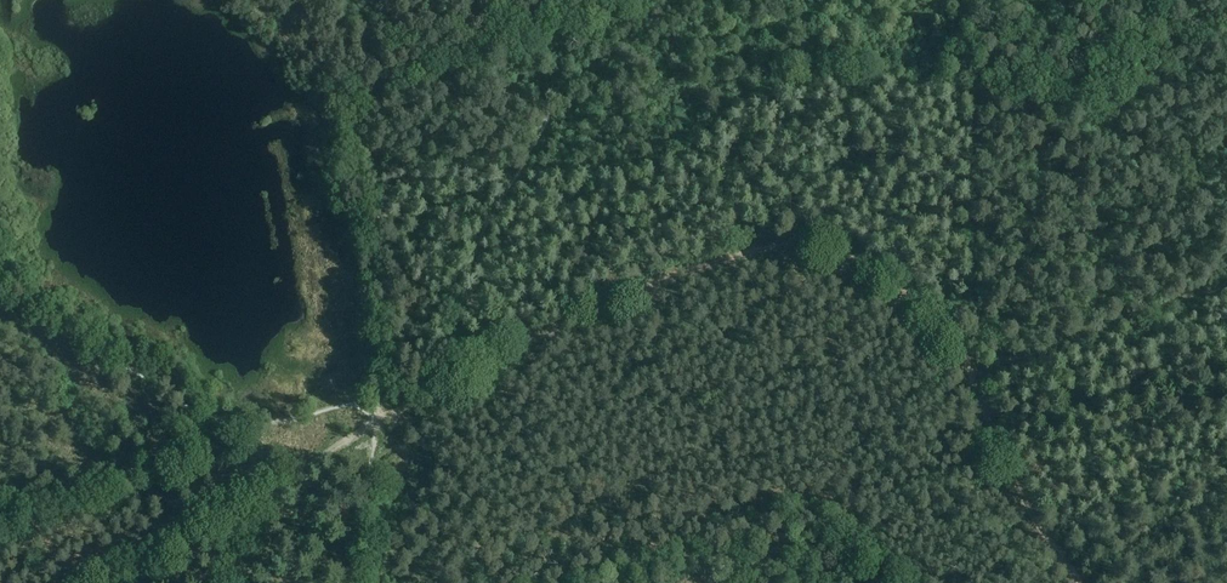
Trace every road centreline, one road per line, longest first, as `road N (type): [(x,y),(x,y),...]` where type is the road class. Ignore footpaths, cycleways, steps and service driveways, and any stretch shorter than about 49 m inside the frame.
road 1 (track): [(1080,582),(1021,493),(951,335),(890,275),(838,246),(809,241),(687,269),(475,367),(376,424)]
road 2 (track): [(0,306),(143,388),(242,481),(254,505)]
road 3 (track): [(969,370),(1226,280)]
road 4 (track): [(376,424),(237,510)]
road 5 (track): [(104,582),(233,512)]

